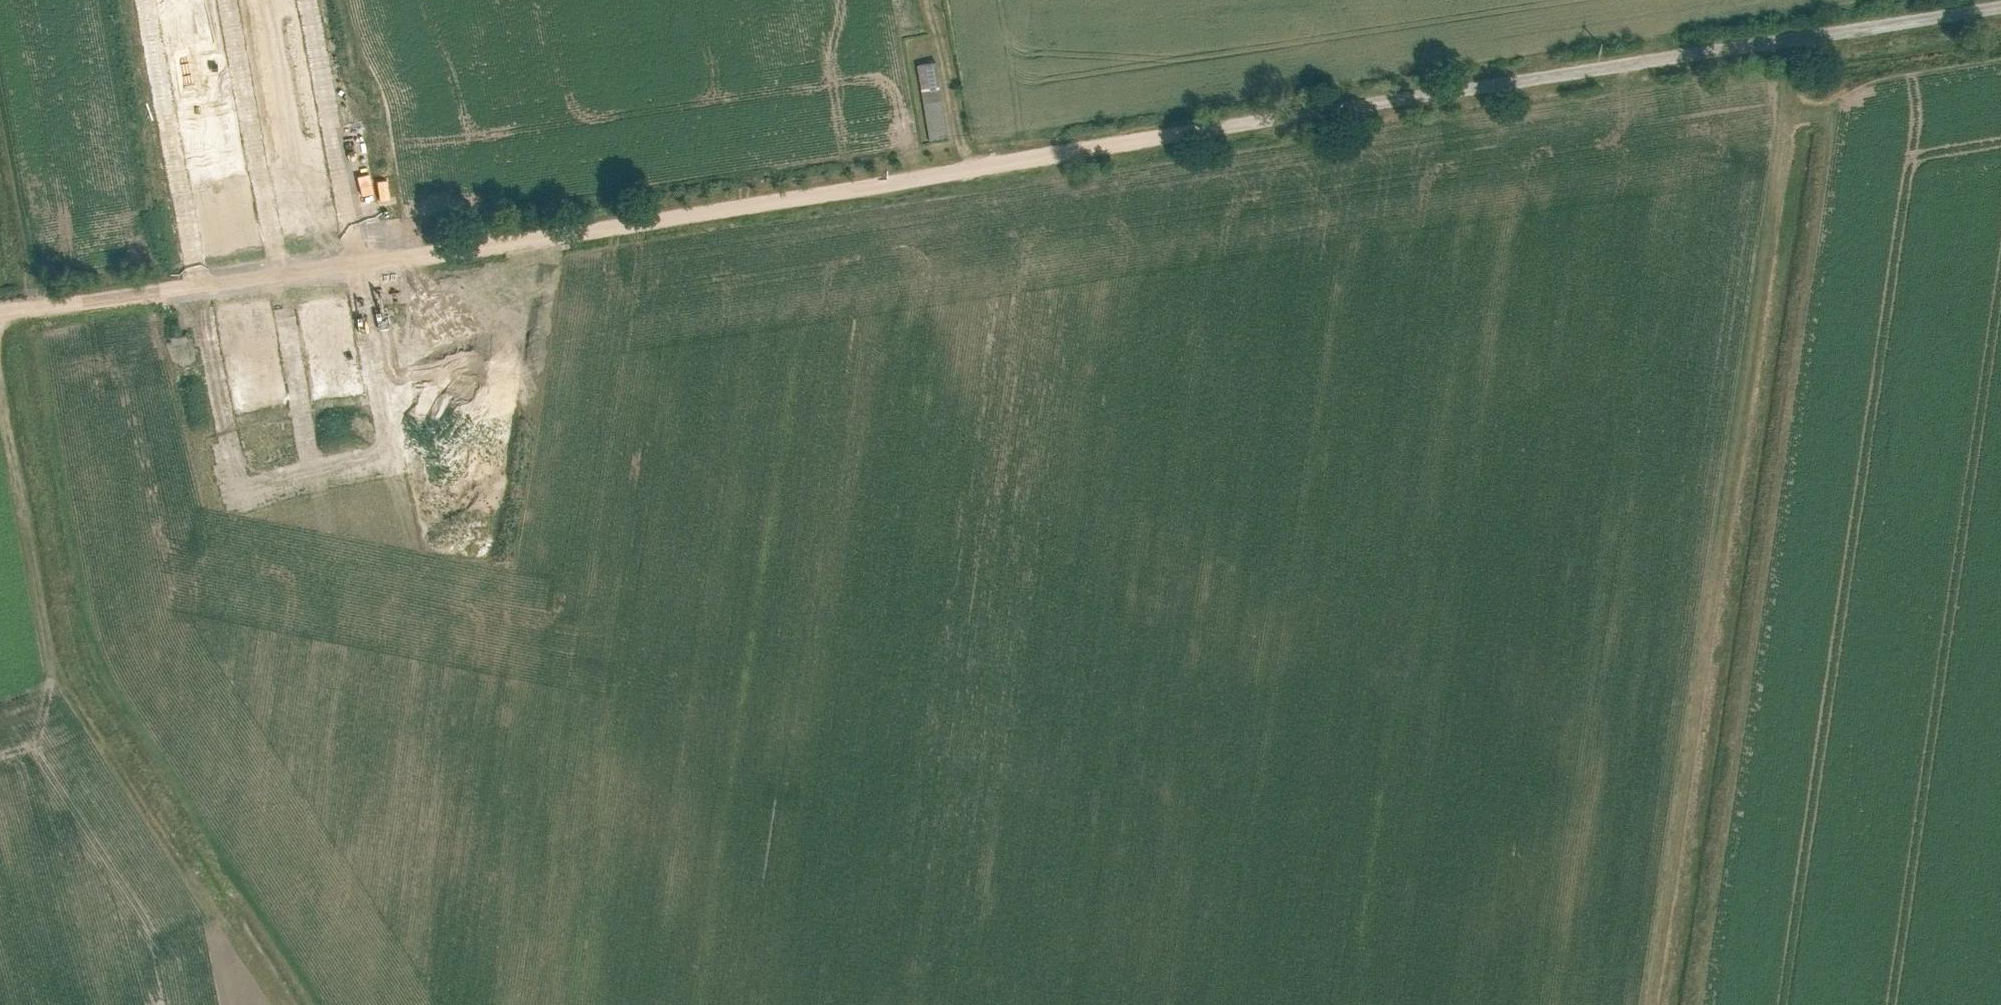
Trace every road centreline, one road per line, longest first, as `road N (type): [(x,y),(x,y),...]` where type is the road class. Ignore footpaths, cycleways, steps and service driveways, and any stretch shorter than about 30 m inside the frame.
road 1 (track): [(1435,91),(0,299)]
road 2 (track): [(1631,1004),(1777,37)]
road 3 (unclassified): [(2000,3),(1435,91)]

